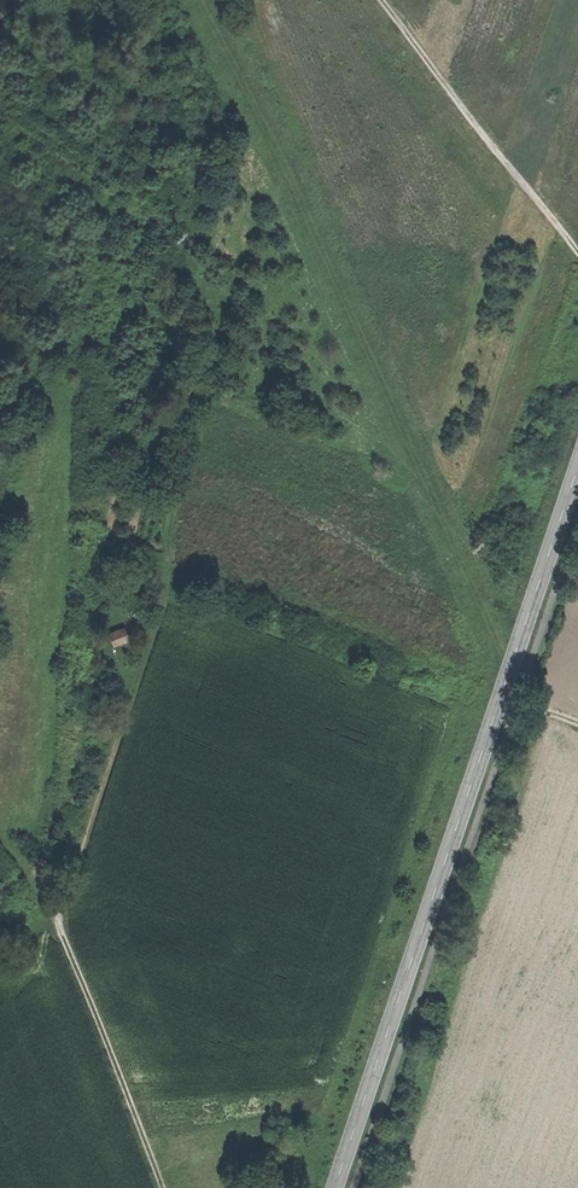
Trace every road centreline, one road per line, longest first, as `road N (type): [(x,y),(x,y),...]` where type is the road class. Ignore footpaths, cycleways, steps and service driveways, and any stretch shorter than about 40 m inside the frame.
road 1 (track): [(197,389),(164,604),(63,911),(163,1187)]
road 2 (tertiary): [(333,1187),(577,459)]
road 3 (track): [(511,665),(214,0)]
road 4 (track): [(577,249),(381,0)]

